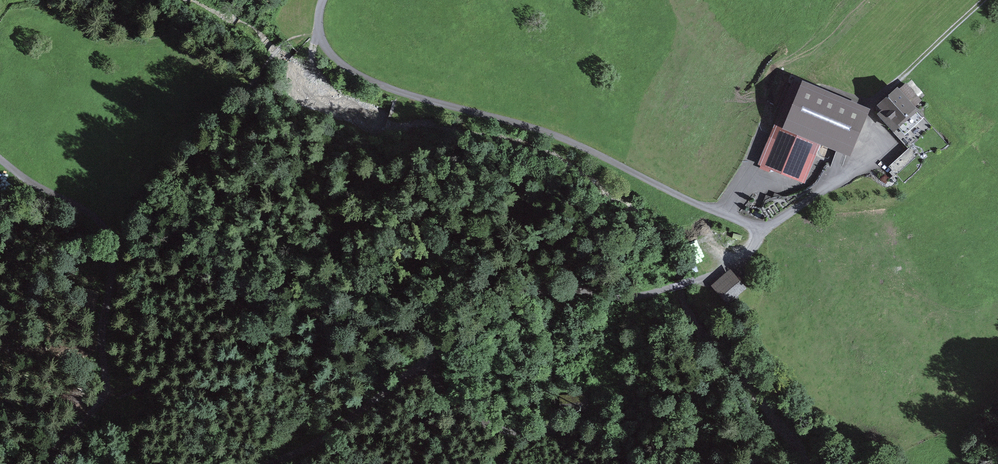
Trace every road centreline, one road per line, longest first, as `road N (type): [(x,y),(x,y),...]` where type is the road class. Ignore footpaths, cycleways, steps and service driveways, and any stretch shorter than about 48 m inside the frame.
road 1 (track): [(320,33),(341,64),(376,83),(540,130),(762,228),(853,162)]
road 2 (track): [(421,367),(513,300),(567,289),(631,298),(673,287),(736,264),(762,228)]
road 3 (track): [(113,239),(101,338),(105,389),(47,463)]
road 4 (track): [(421,367),(494,428),(571,434),(634,463)]
road 5 (track): [(983,0),(880,98),(853,162)]
road 6 (track): [(267,463),(323,439),(421,367)]

